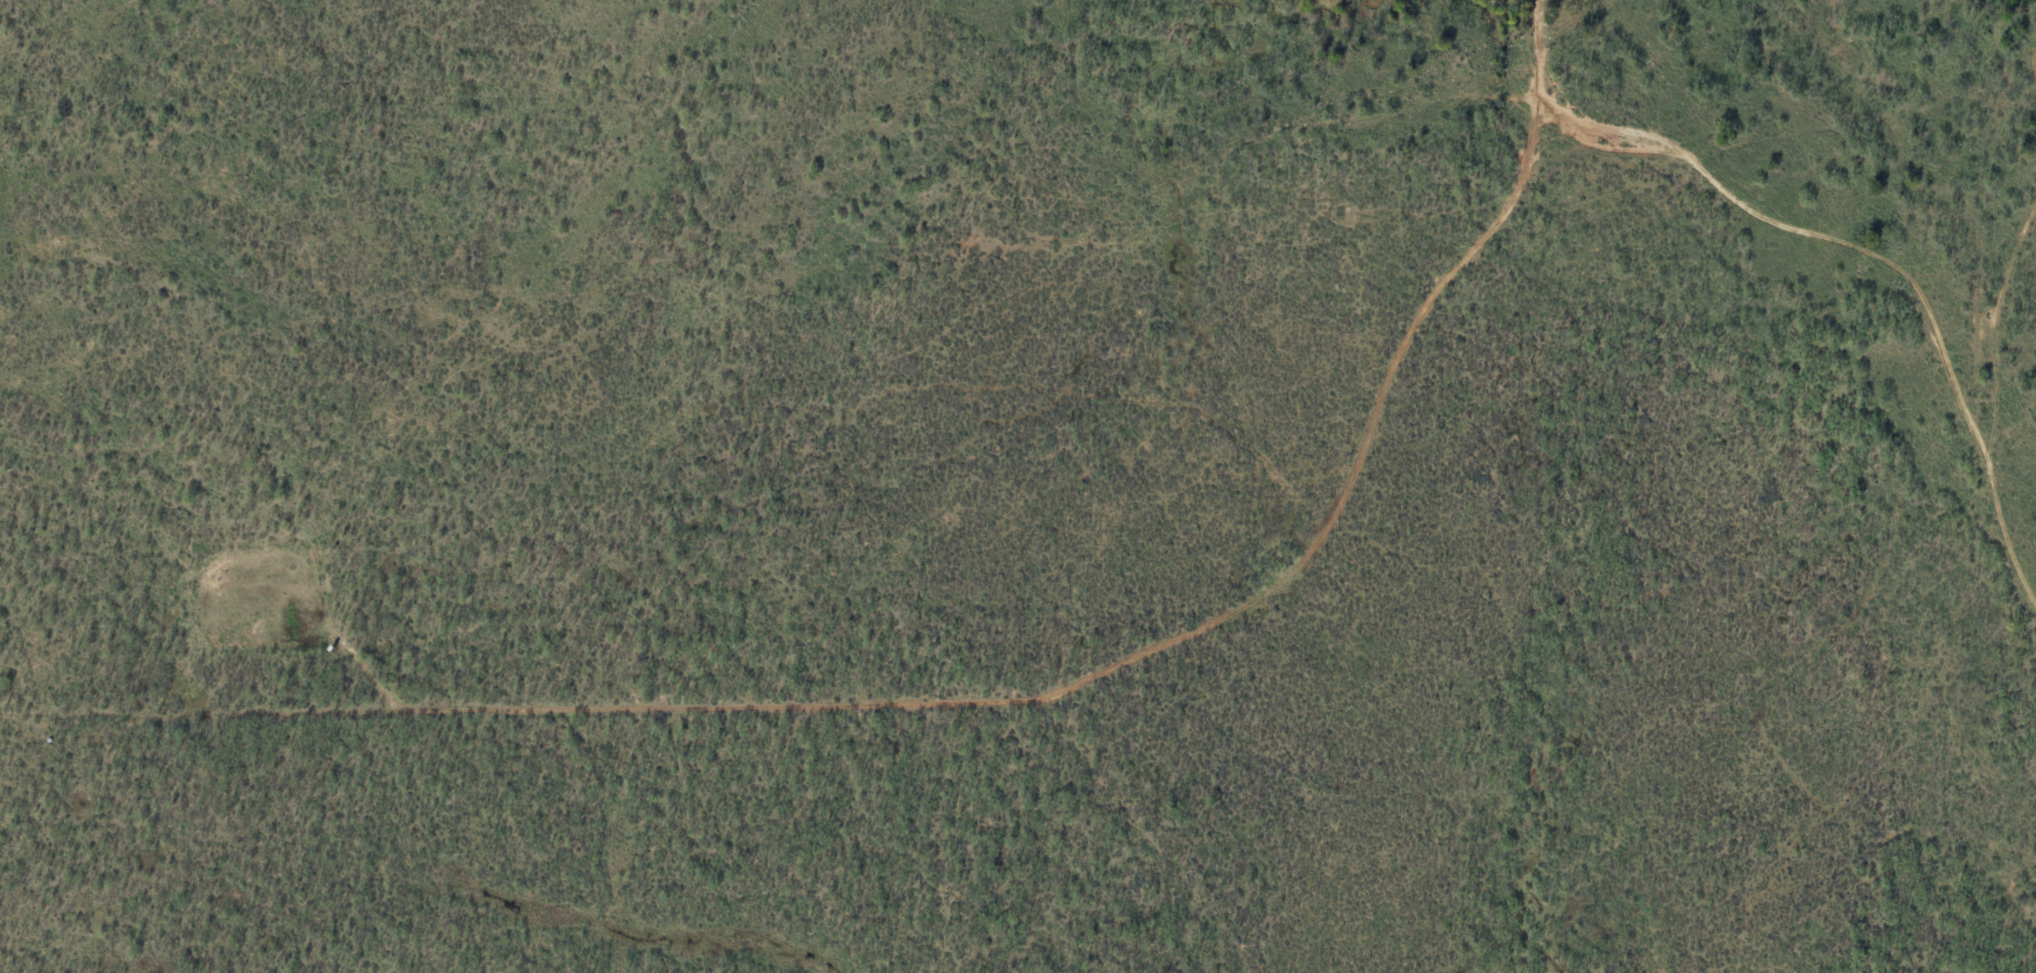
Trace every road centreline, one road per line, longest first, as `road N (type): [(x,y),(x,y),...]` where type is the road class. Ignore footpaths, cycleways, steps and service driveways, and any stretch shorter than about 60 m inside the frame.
road 1 (residential): [(2035,670),(1955,527),(1937,295),(1968,96),(1992,49),(2035,2)]

